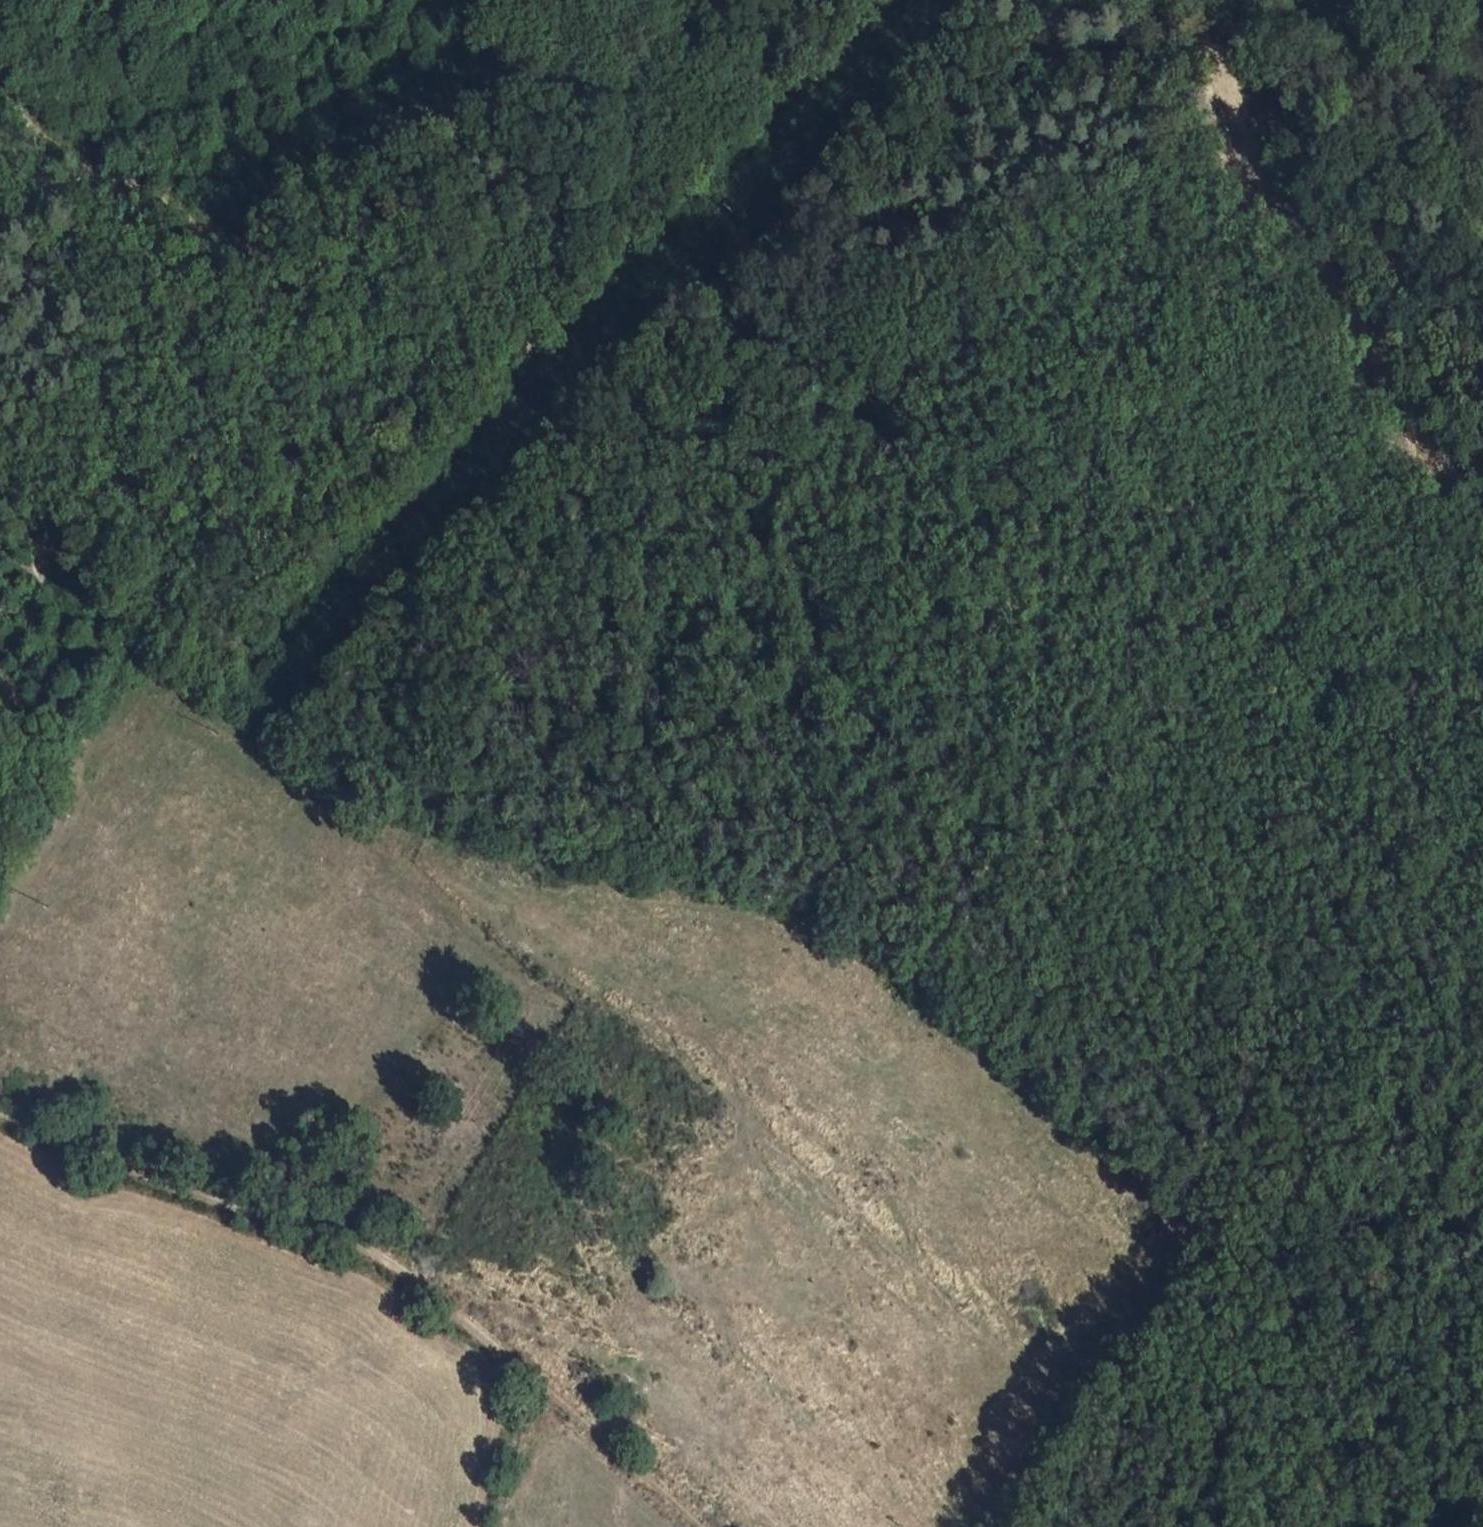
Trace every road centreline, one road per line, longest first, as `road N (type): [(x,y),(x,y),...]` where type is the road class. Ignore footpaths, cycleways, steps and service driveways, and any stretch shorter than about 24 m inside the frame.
road 1 (track): [(0,1114),(260,1225),(368,1254),(424,1287),(700,1526)]
road 2 (track): [(1482,497),(1434,437),(1283,200),(1215,49),(1211,4)]
road 3 (track): [(1208,0),(1280,63),(1482,150)]

